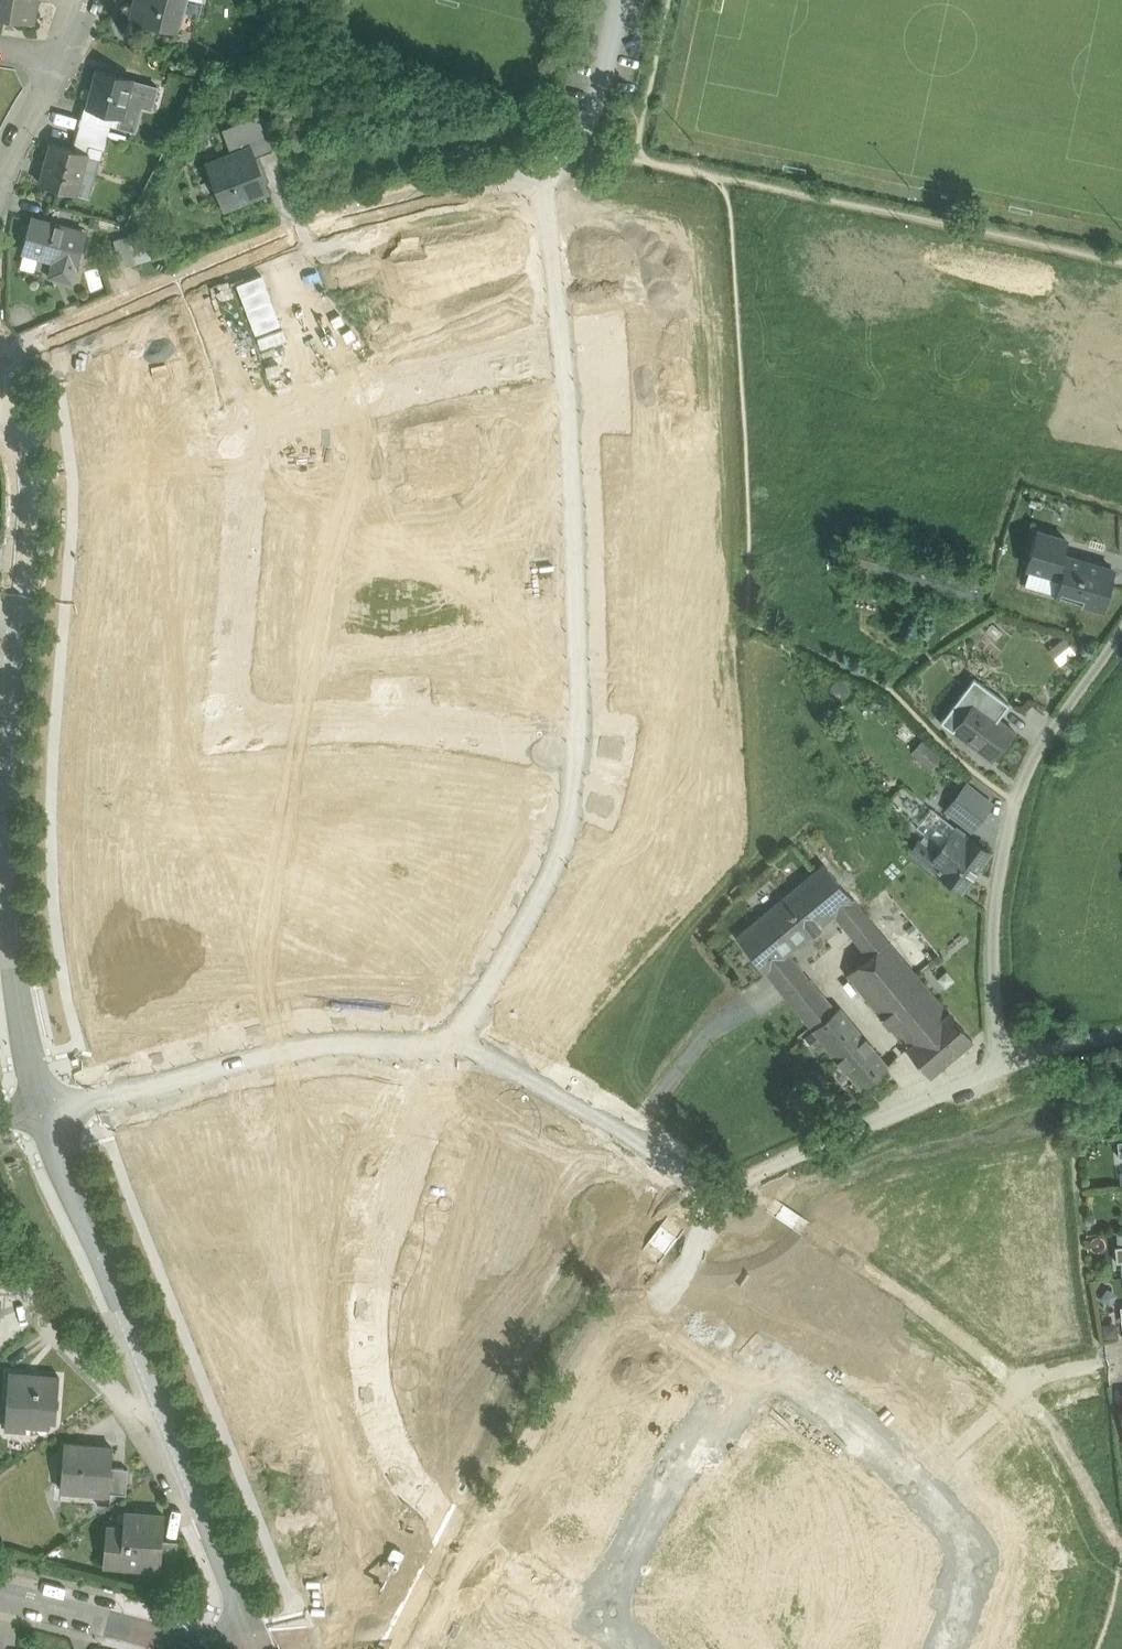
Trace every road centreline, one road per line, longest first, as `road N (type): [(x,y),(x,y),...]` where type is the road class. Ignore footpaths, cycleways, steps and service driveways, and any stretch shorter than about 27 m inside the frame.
road 1 (residential): [(587,737),(344,719),(229,726),(241,428),(572,341),(588,706)]
road 2 (residential): [(596,1618),(691,1445),(766,1357),(944,1508),(979,1555),(947,1648)]
road 3 (tertiary): [(12,950),(5,791),(31,487),(22,444),(0,404)]
road 4 (residential): [(467,1547),(433,1521),(391,1449),(368,1335),(369,1305),(440,1051)]
road 5 (track): [(1007,1067),(996,1034),(994,906),(1015,802),(1121,649)]
road 6 (unclassified): [(1121,1032),(1072,1038),(738,1185),(717,1203)]
road 7 (unclassified): [(717,1203),(642,1268),(541,1404),(467,1547)]
road 8 (unclassified): [(324,221),(537,178),(595,116),(620,0)]
road 9 (residential): [(440,1051),(315,1050),(55,1107)]
road 10 (residential): [(0,361),(249,245),(324,221)]
road 11 (residential): [(440,1051),(546,872),(572,814),(587,737)]
road 12 (residential): [(717,1203),(548,1083),(502,1063),(440,1051)]
road 13 (tertiary): [(164,1406),(55,1107)]
road 14 (residential): [(0,1581),(206,1641),(256,1613)]
road 15 (residential): [(164,1406),(138,1411),(24,1301),(0,1250)]
road 16 (tertiary): [(256,1613),(164,1406)]
road 17 (tertiary): [(55,1107),(12,950)]
road 18 (residential): [(596,1618),(467,1547)]
road 19 (residential): [(0,183),(68,59)]

